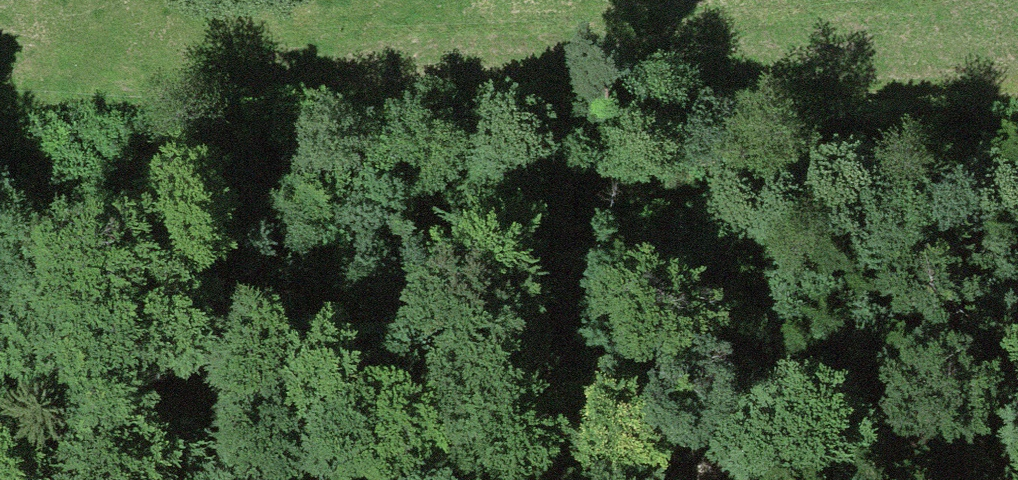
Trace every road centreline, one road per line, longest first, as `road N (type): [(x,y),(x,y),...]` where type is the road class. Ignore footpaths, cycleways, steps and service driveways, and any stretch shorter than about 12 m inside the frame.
road 1 (track): [(0,162),(330,290),(683,378),(817,451)]
road 2 (track): [(454,479),(711,462),(1017,427)]

